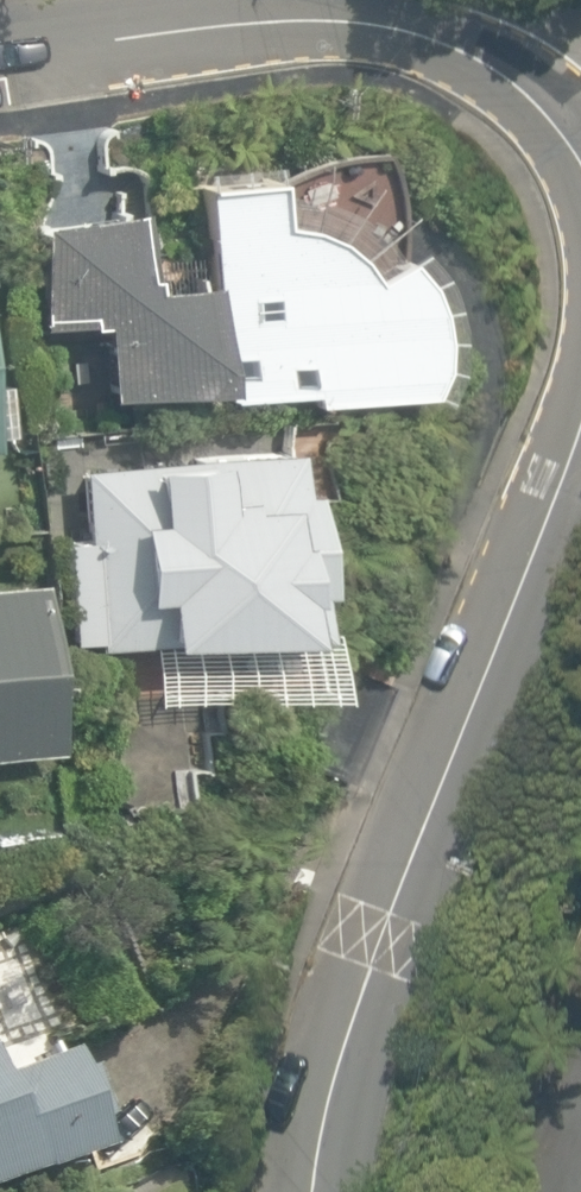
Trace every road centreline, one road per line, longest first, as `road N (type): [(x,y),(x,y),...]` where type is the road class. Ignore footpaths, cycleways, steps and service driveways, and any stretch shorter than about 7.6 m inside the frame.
road 1 (tertiary): [(580,416),(454,734),(334,1075),(312,1191)]
road 2 (tertiary): [(0,53),(215,25),(329,20),(423,30),(480,60),(562,127),(580,171)]

